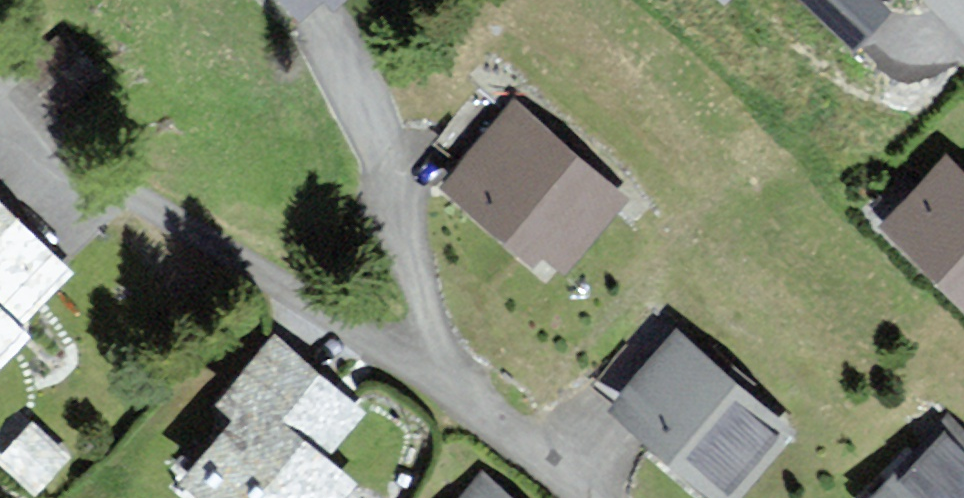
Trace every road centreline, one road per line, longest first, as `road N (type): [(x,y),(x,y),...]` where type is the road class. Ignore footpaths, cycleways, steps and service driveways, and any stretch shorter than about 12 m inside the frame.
road 1 (residential): [(0,109),(416,370),(434,361),(436,340),(402,211),(334,48)]

